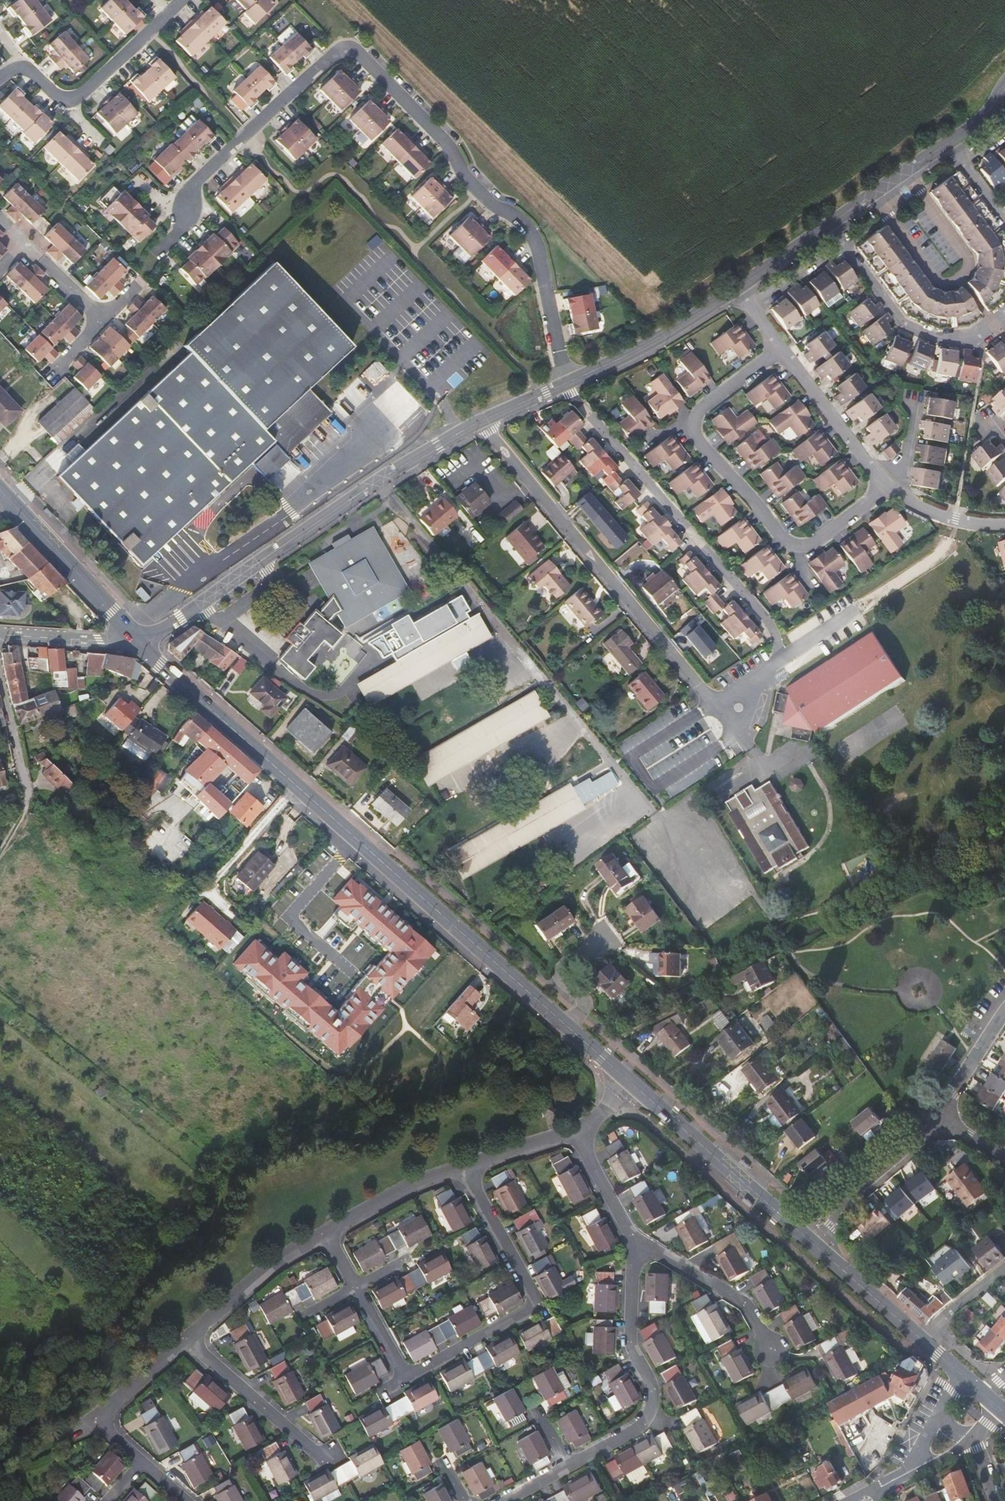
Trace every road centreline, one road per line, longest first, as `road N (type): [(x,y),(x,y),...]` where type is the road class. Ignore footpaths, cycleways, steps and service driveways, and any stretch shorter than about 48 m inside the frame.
road 1 (residential): [(158,251),(187,222),(190,186),(333,53),(358,54),(446,144),(480,194),(524,225),(535,242),(562,385)]
road 2 (secondary): [(135,638),(635,1083)]
road 3 (tertiary): [(135,638),(181,617),(363,490),(480,422)]
road 4 (residential): [(887,485),(800,546),(779,535),(704,448),(696,425),(705,404),(780,349)]
road 5 (residential): [(480,422),(715,706)]
road 6 (residential): [(562,385),(769,623),(781,661)]
road 7 (residential): [(464,1167),(531,1296),(528,1310),(406,1378)]
road 8 (residential): [(631,1236),(631,1335),(652,1390),(650,1410),(640,1424),(567,1464)]
road 9 (residential): [(830,223),(902,321),(937,335),(967,336),(1004,316)]
road 10 (secondary): [(635,1083),(802,1233)]
road 11 (tertiary): [(562,385),(640,349),(738,287)]
road 12 (secondary): [(0,491),(135,638)]
road 13 (residential): [(187,1339),(326,1457)]
road 14 (residential): [(631,1236),(735,1298),(767,1347)]
road 15 (residential): [(802,1233),(938,1118)]
road 16 (residential): [(325,1233),(282,1257),(187,1339)]
road 17 (residential): [(780,349),(887,485)]
road 18 (secondary): [(802,1233),(924,1342)]
road 19 (residential): [(464,1167),(325,1233)]
road 20 (tertiary): [(830,223),(949,143)]
road 21 (residential): [(0,632),(135,638)]
road 22 (residential): [(169,13),(70,101)]
road 23 (residential): [(938,1118),(1004,1011)]
road 24 (residential): [(887,485),(932,511),(1004,524)]
road 25 (residential): [(187,1339),(95,1420)]

